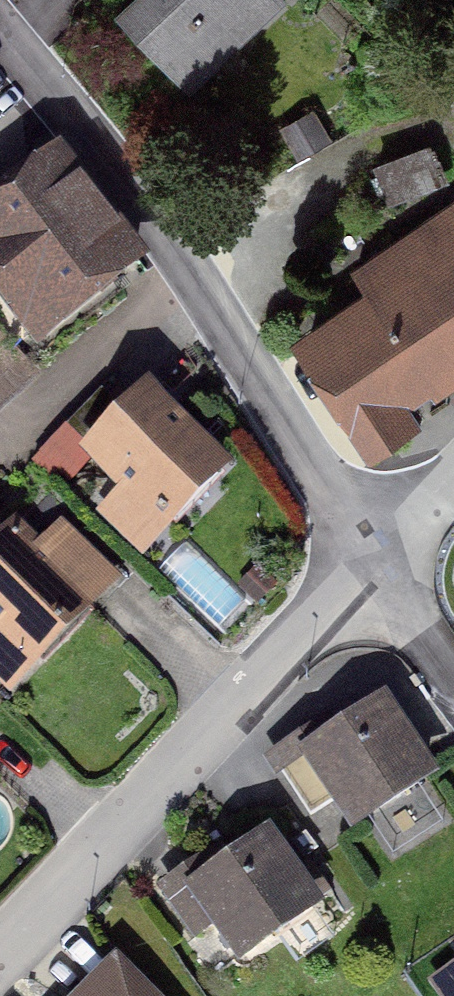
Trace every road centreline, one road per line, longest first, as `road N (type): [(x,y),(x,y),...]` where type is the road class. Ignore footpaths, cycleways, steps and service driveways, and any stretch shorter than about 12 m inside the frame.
road 1 (residential): [(378,553),(153,217),(0,24)]
road 2 (residential): [(378,553),(0,959)]
road 3 (residential): [(453,671),(378,553)]

